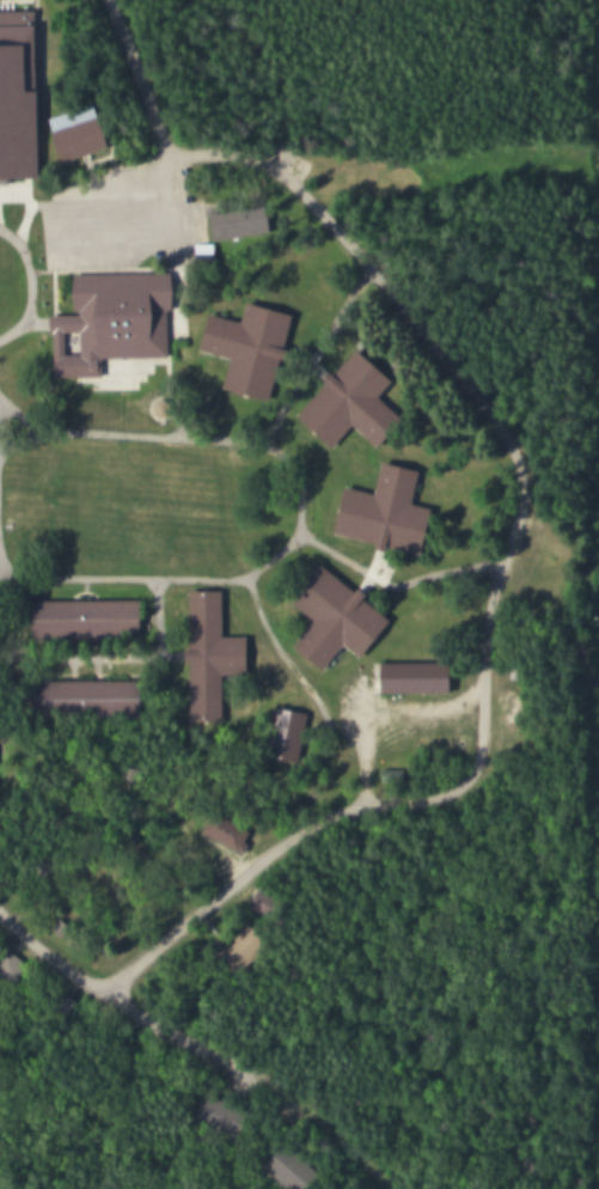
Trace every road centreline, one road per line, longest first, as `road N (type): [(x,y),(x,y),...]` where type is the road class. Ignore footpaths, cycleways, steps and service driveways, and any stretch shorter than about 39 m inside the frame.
road 1 (track): [(385,1188),(318,1117),(238,1067)]

